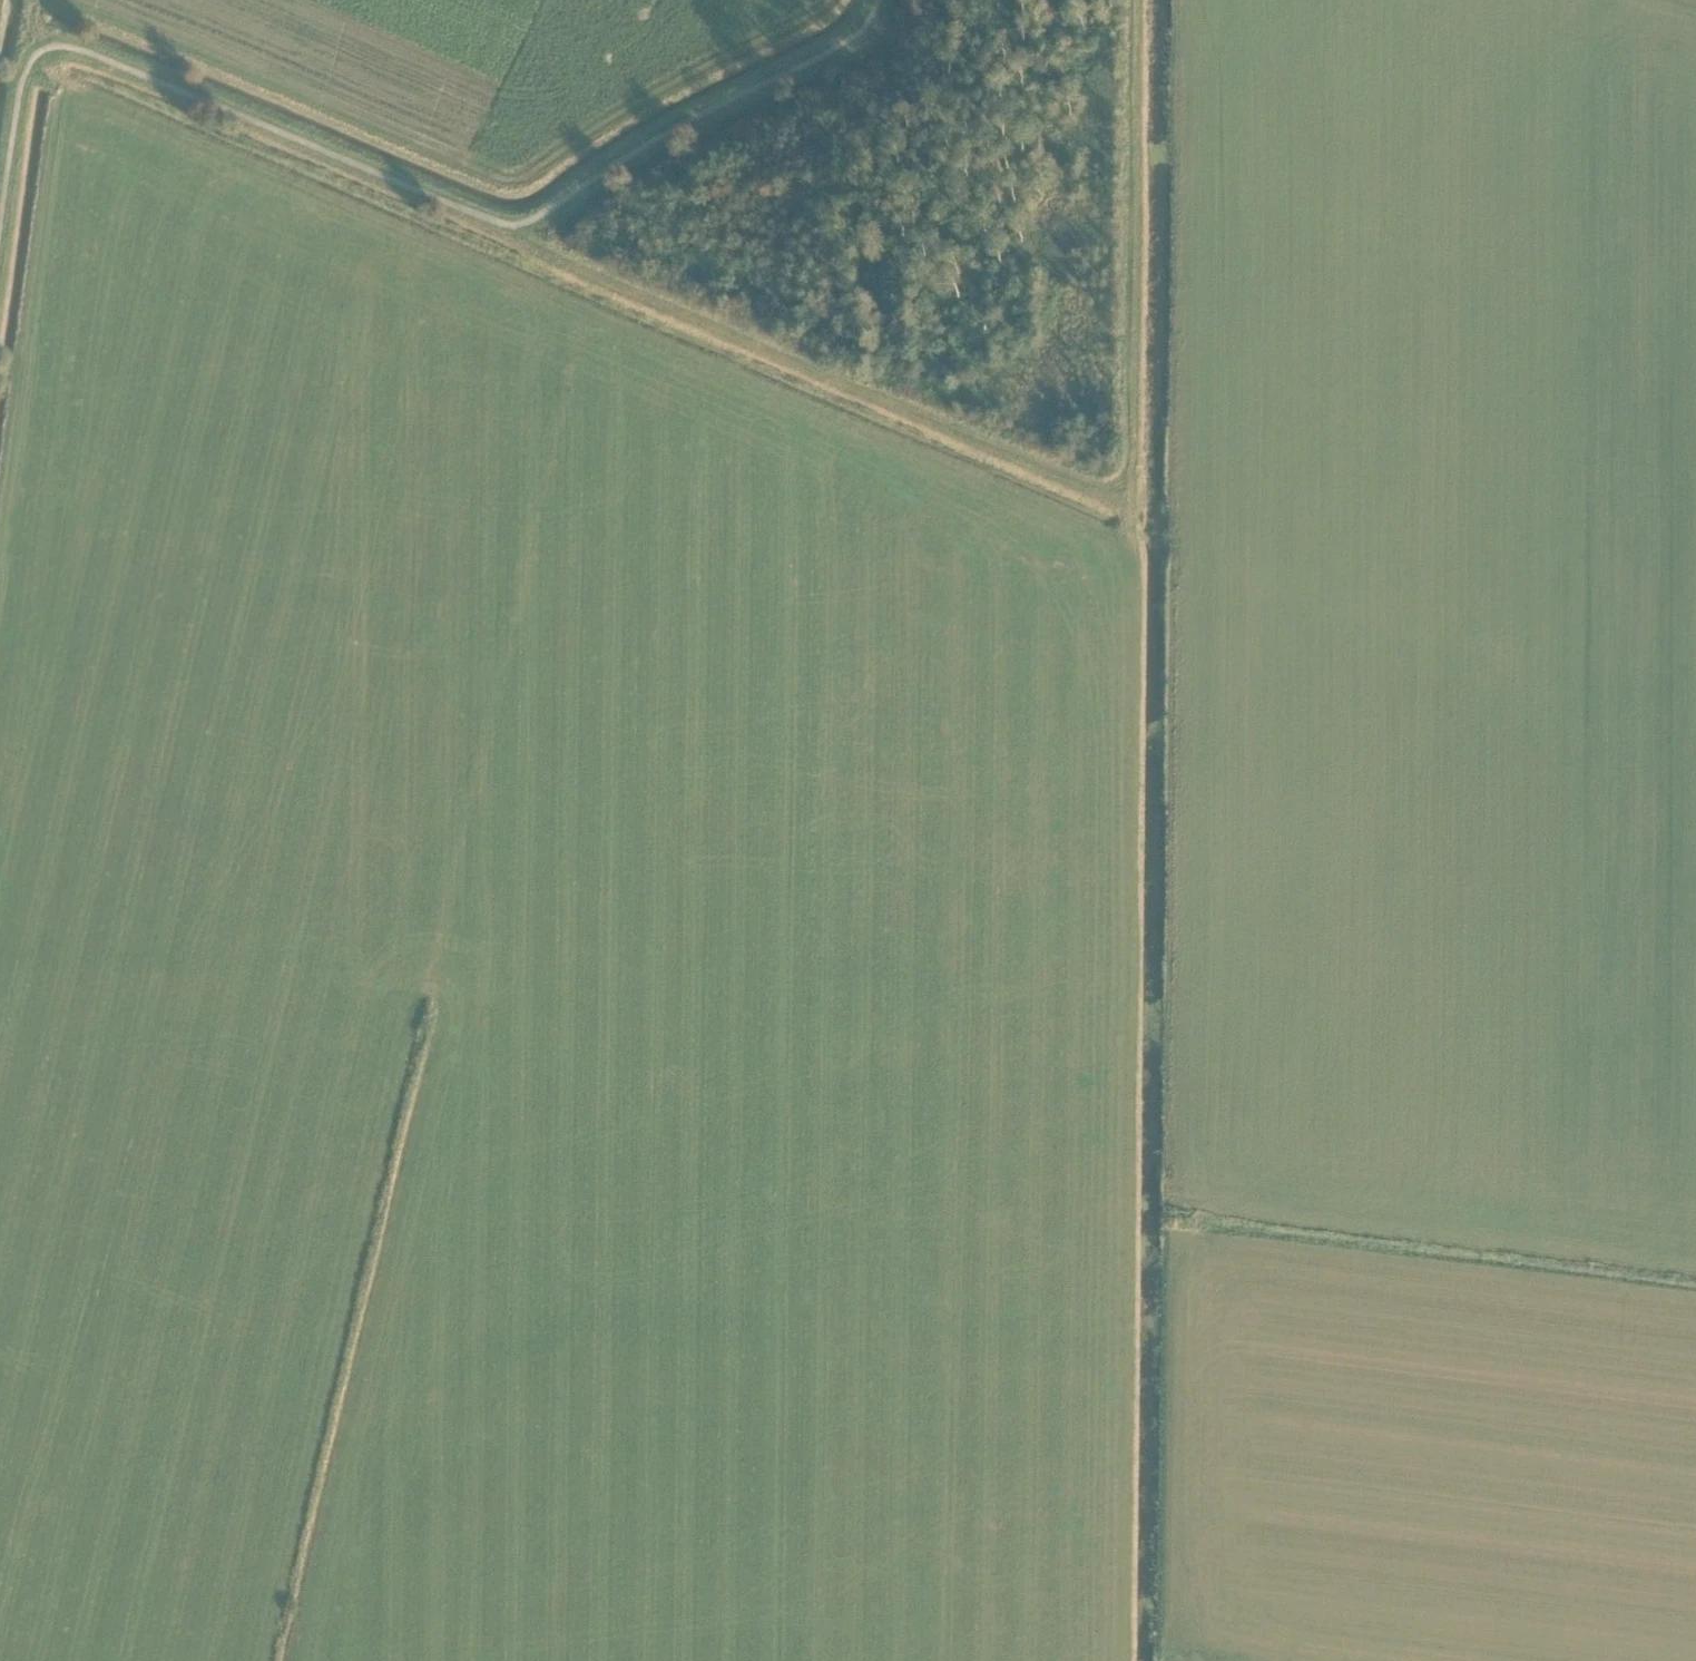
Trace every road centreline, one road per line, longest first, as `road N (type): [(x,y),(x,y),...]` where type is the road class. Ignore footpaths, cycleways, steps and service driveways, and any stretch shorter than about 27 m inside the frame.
road 1 (track): [(1131,551),(1131,506),(549,252),(511,225)]
road 2 (track): [(1131,506),(1135,0)]

